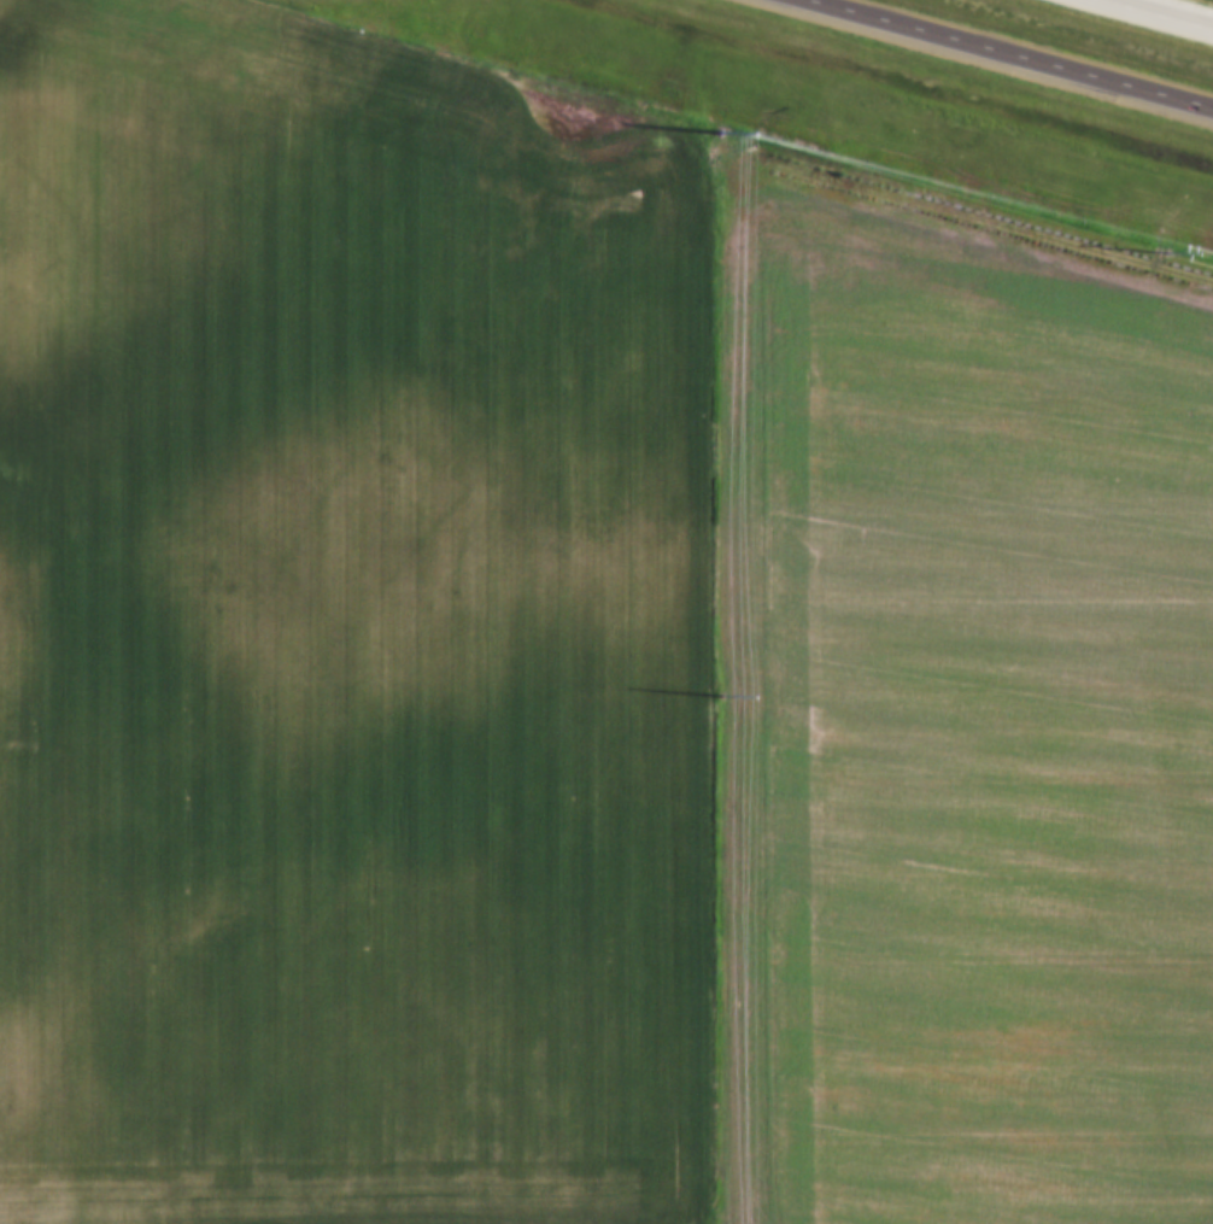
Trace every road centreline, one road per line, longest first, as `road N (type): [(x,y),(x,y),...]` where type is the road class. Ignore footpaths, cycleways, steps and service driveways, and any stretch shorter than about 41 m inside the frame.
road 1 (motorway): [(788,0),(1212,114)]
road 2 (motorway): [(1212,34),(1085,0)]

